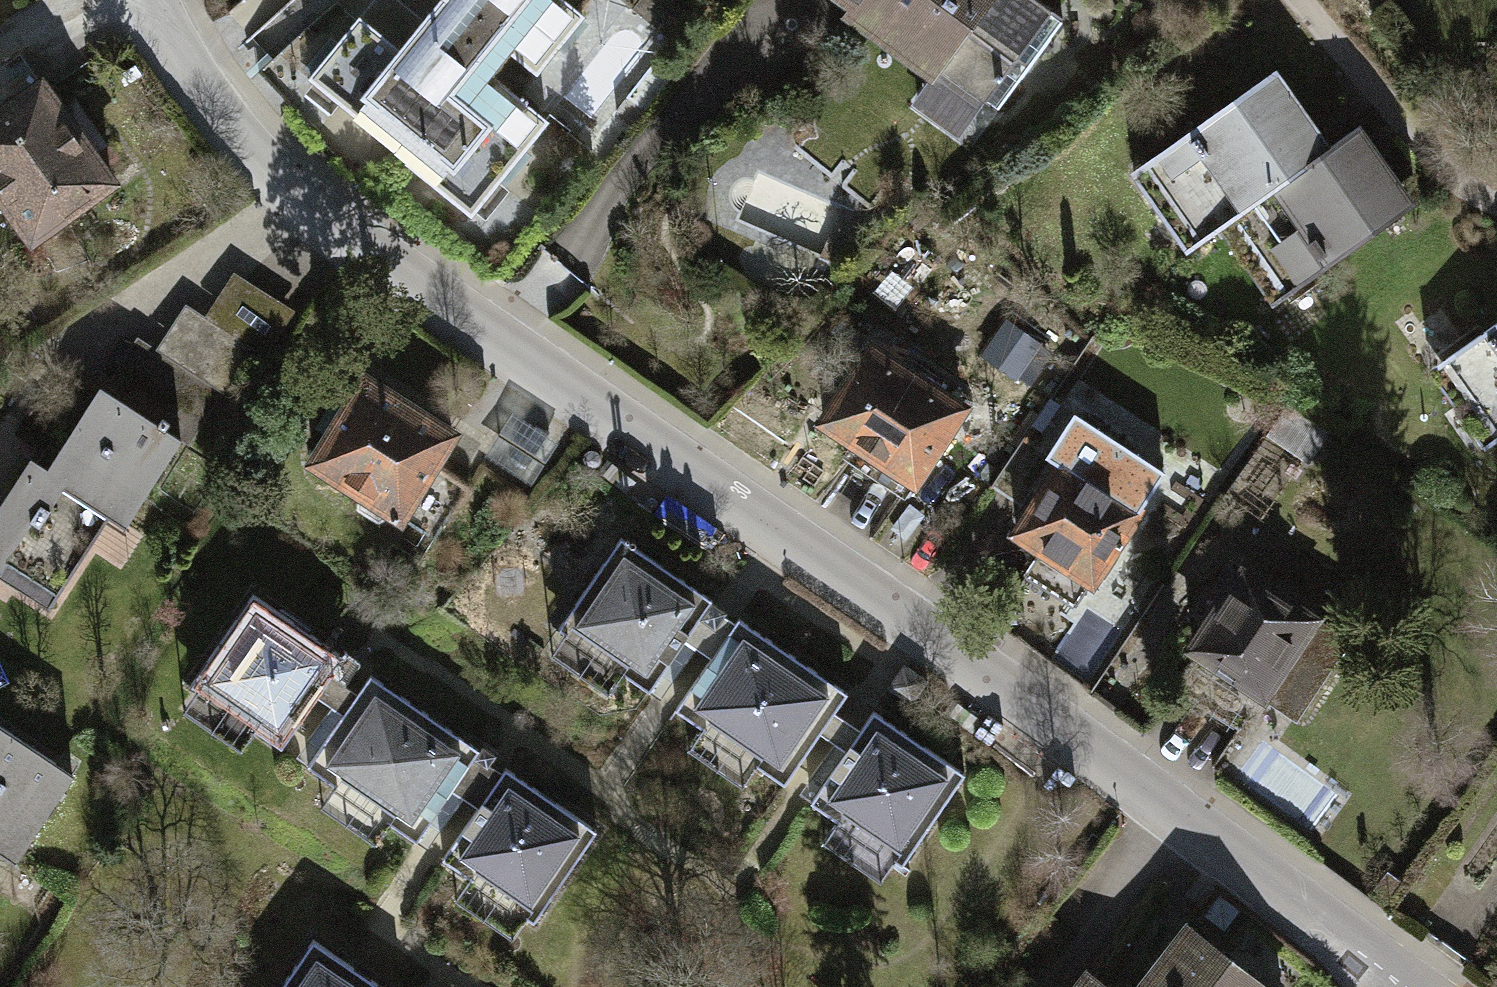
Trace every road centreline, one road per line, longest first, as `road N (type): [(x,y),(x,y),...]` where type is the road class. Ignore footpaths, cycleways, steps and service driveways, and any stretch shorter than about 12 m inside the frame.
road 1 (residential): [(1399,986),(320,218),(201,94),(146,0)]

